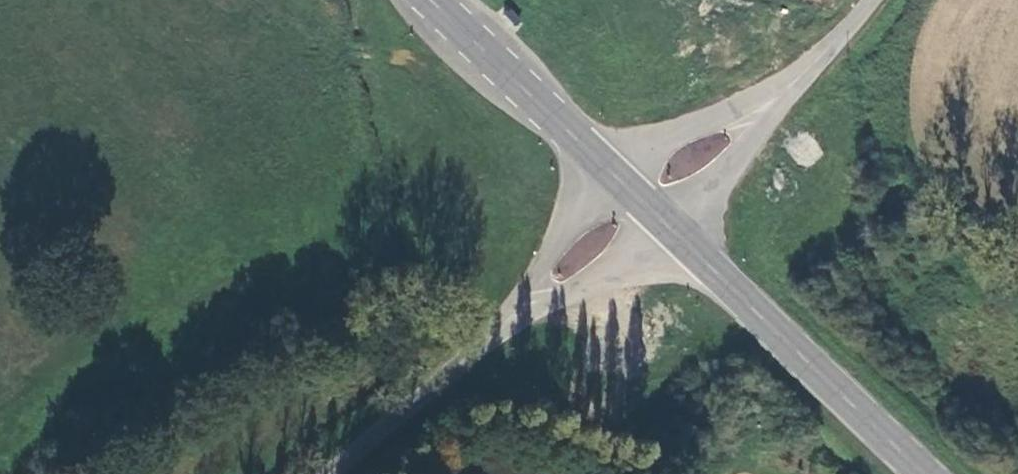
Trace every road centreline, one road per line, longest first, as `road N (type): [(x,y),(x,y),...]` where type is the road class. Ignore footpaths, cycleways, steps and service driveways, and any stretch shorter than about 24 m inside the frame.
road 1 (secondary): [(671,227),(929,473)]
road 2 (secondary): [(432,0),(611,171)]
road 3 (unclassified): [(337,473),(504,328)]
road 4 (unclassified): [(504,328),(596,281),(671,227)]
road 5 (unclassified): [(611,171),(504,328)]
road 6 (unclassified): [(774,98),(611,171)]
road 7 (unclassified): [(671,227),(719,179),(774,98)]
road 8 (unclassified): [(774,98),(877,0)]

